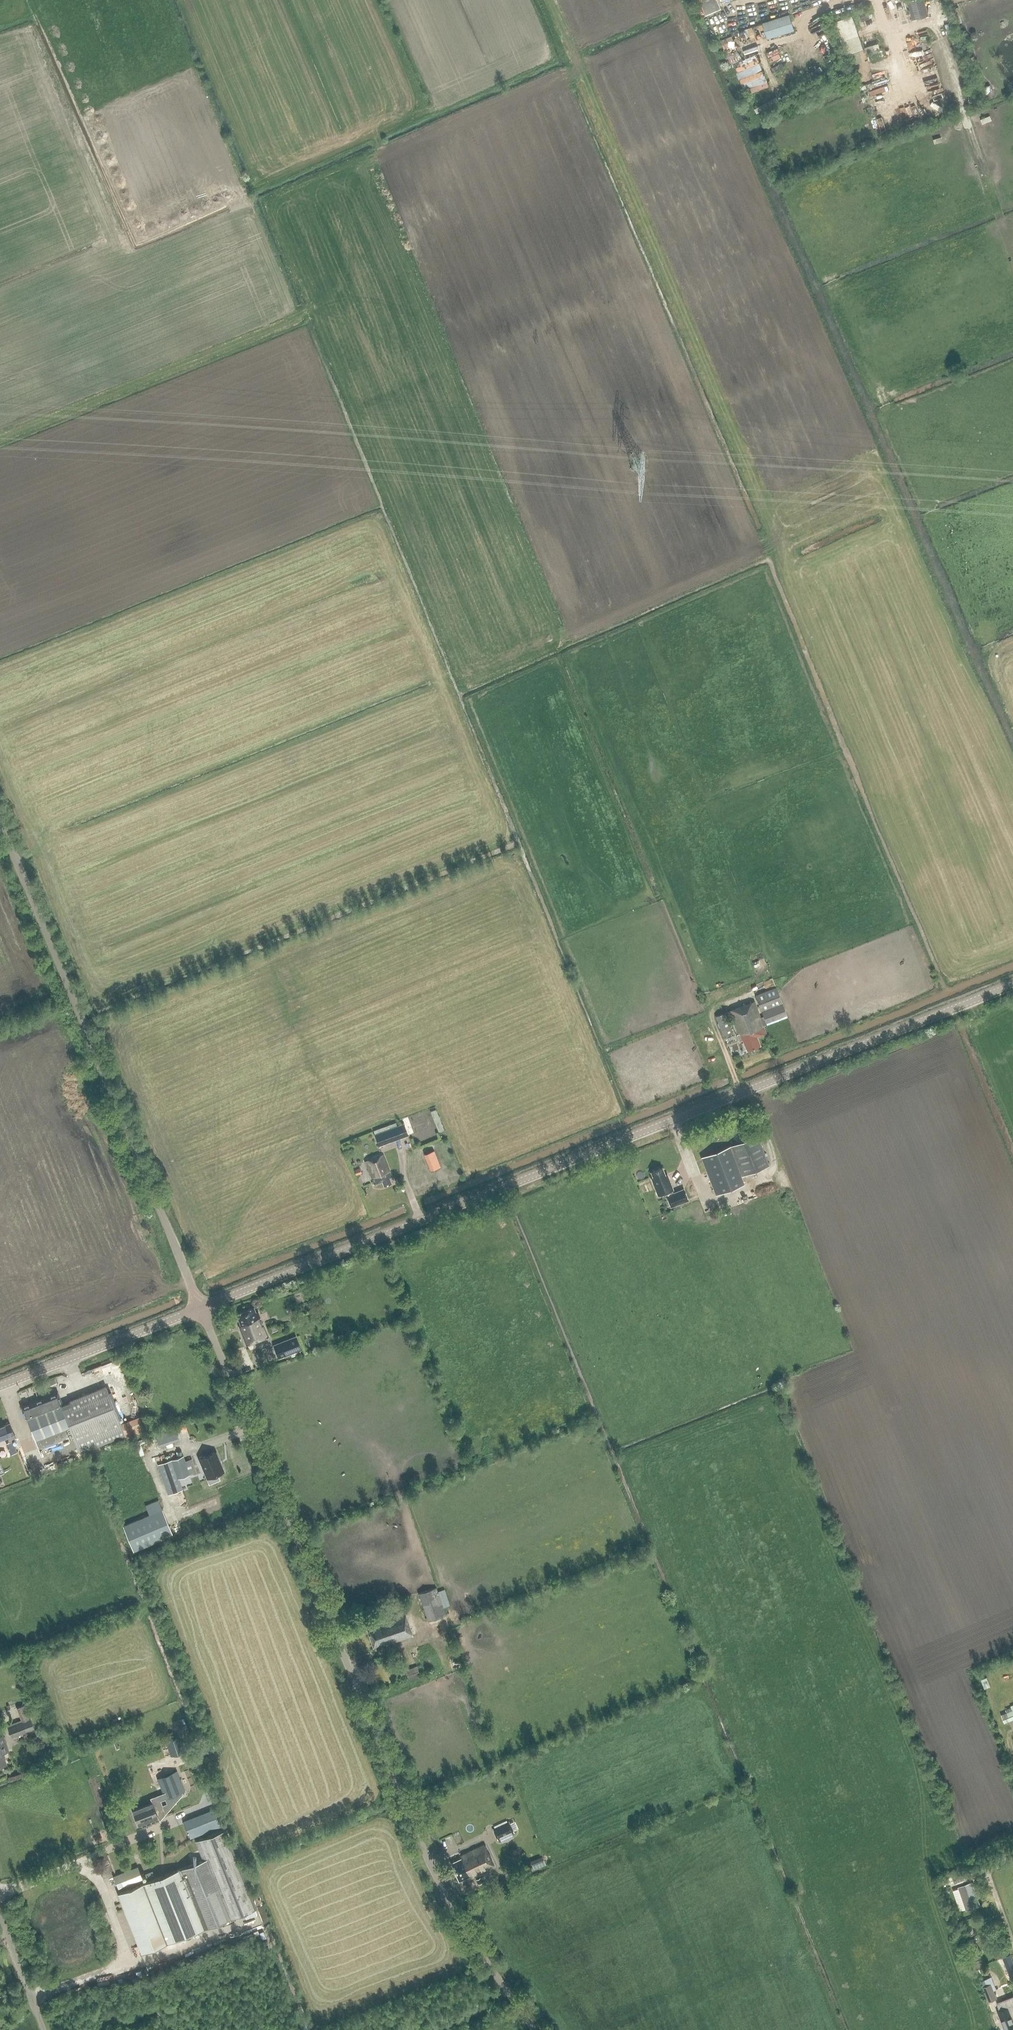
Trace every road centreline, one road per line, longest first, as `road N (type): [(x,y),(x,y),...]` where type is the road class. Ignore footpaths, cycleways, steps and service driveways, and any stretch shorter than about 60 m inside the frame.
road 1 (tertiary): [(202,1306),(1012,985)]
road 2 (unclassified): [(534,2029),(428,1861),(202,1306)]
road 3 (unclassified): [(202,1306),(0,816)]
road 4 (tertiary): [(0,1385),(202,1306)]
road 5 (unclassified): [(44,2029),(0,1915)]

